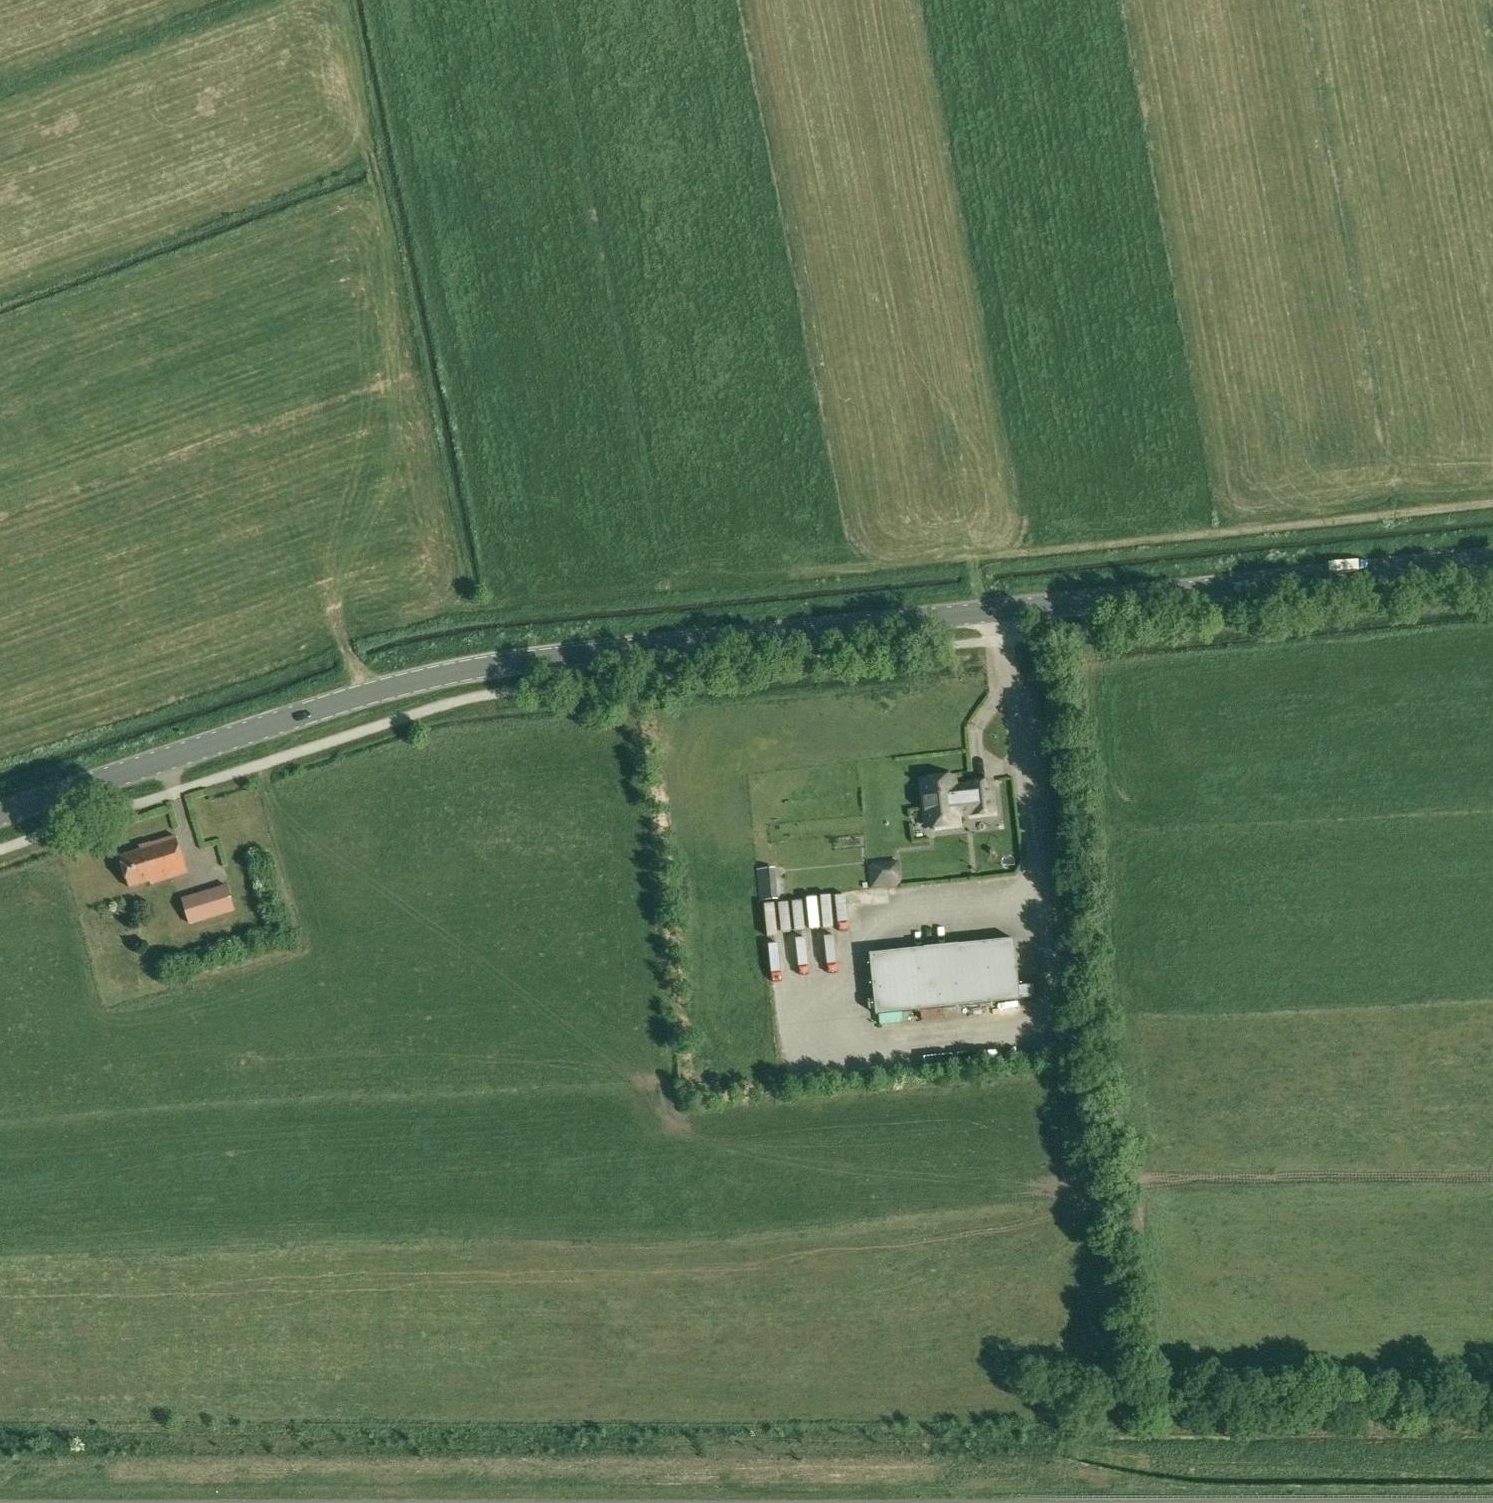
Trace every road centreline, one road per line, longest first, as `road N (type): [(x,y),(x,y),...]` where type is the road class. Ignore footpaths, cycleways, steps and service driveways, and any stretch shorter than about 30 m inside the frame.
road 1 (tertiary): [(1492,560),(512,662),(385,689),(0,814)]

